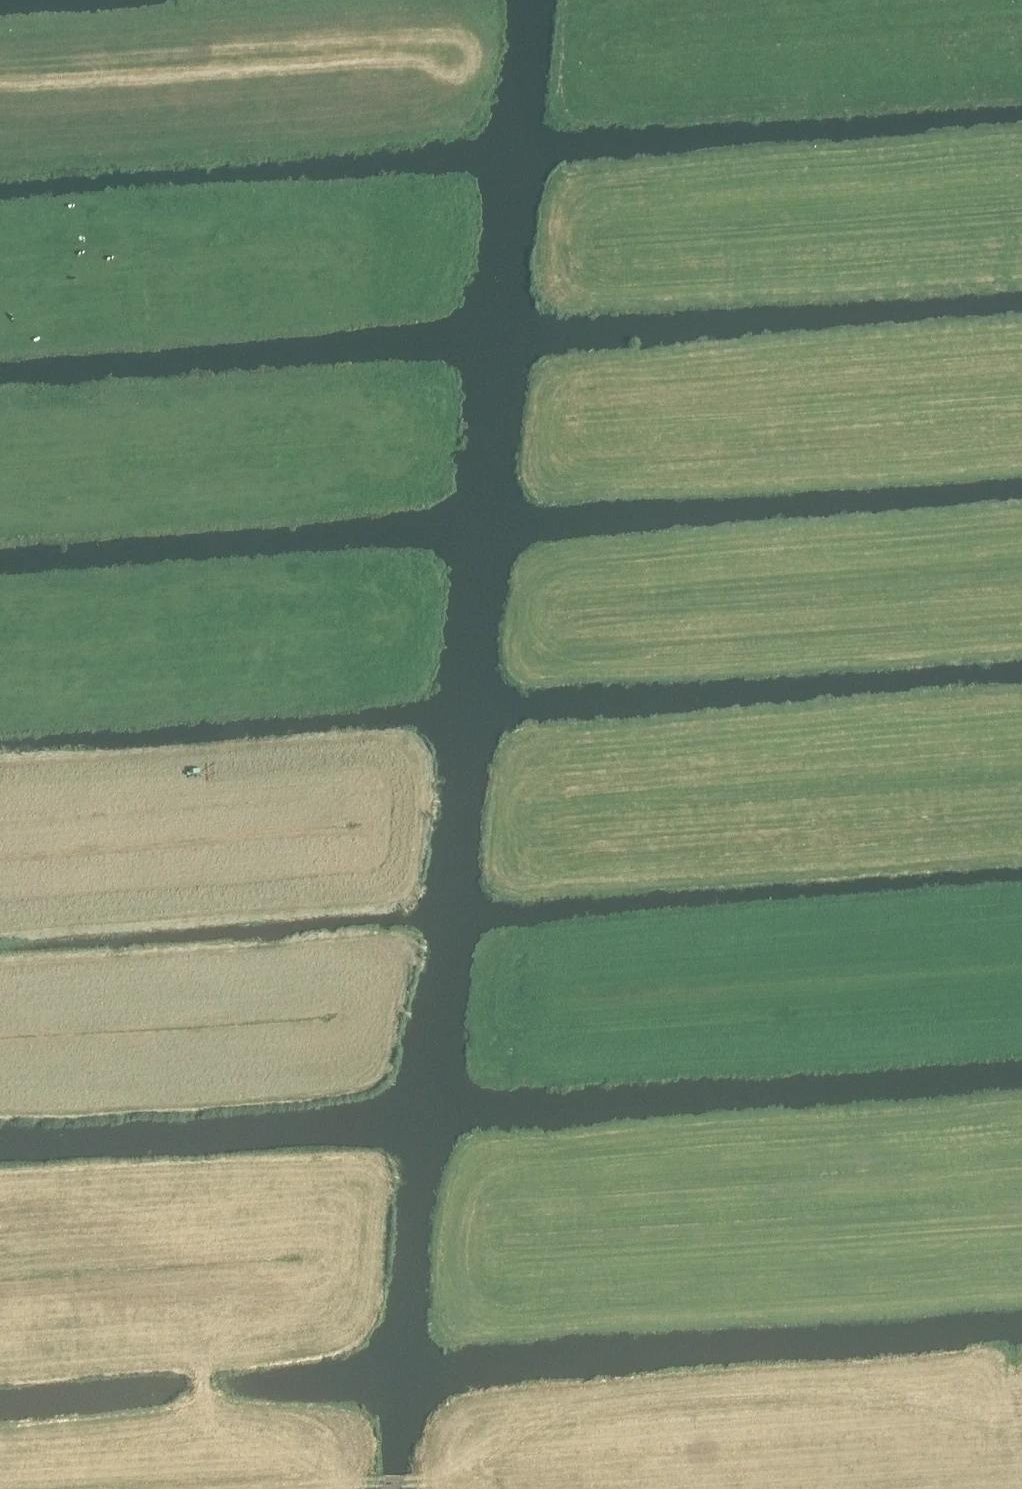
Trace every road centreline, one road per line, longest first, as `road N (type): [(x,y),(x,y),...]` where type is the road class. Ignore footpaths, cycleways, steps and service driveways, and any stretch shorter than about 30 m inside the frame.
road 1 (track): [(408,1483),(1021,1402)]

